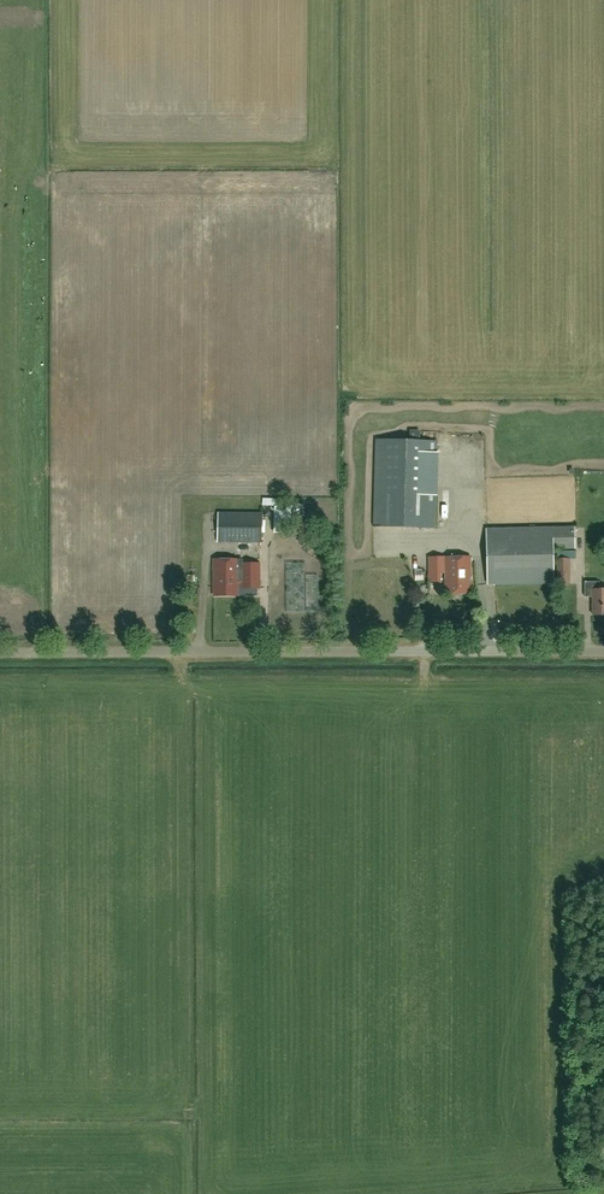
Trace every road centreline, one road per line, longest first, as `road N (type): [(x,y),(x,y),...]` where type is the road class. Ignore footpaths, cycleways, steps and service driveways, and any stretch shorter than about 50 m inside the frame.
road 1 (unclassified): [(603,652),(0,655)]

